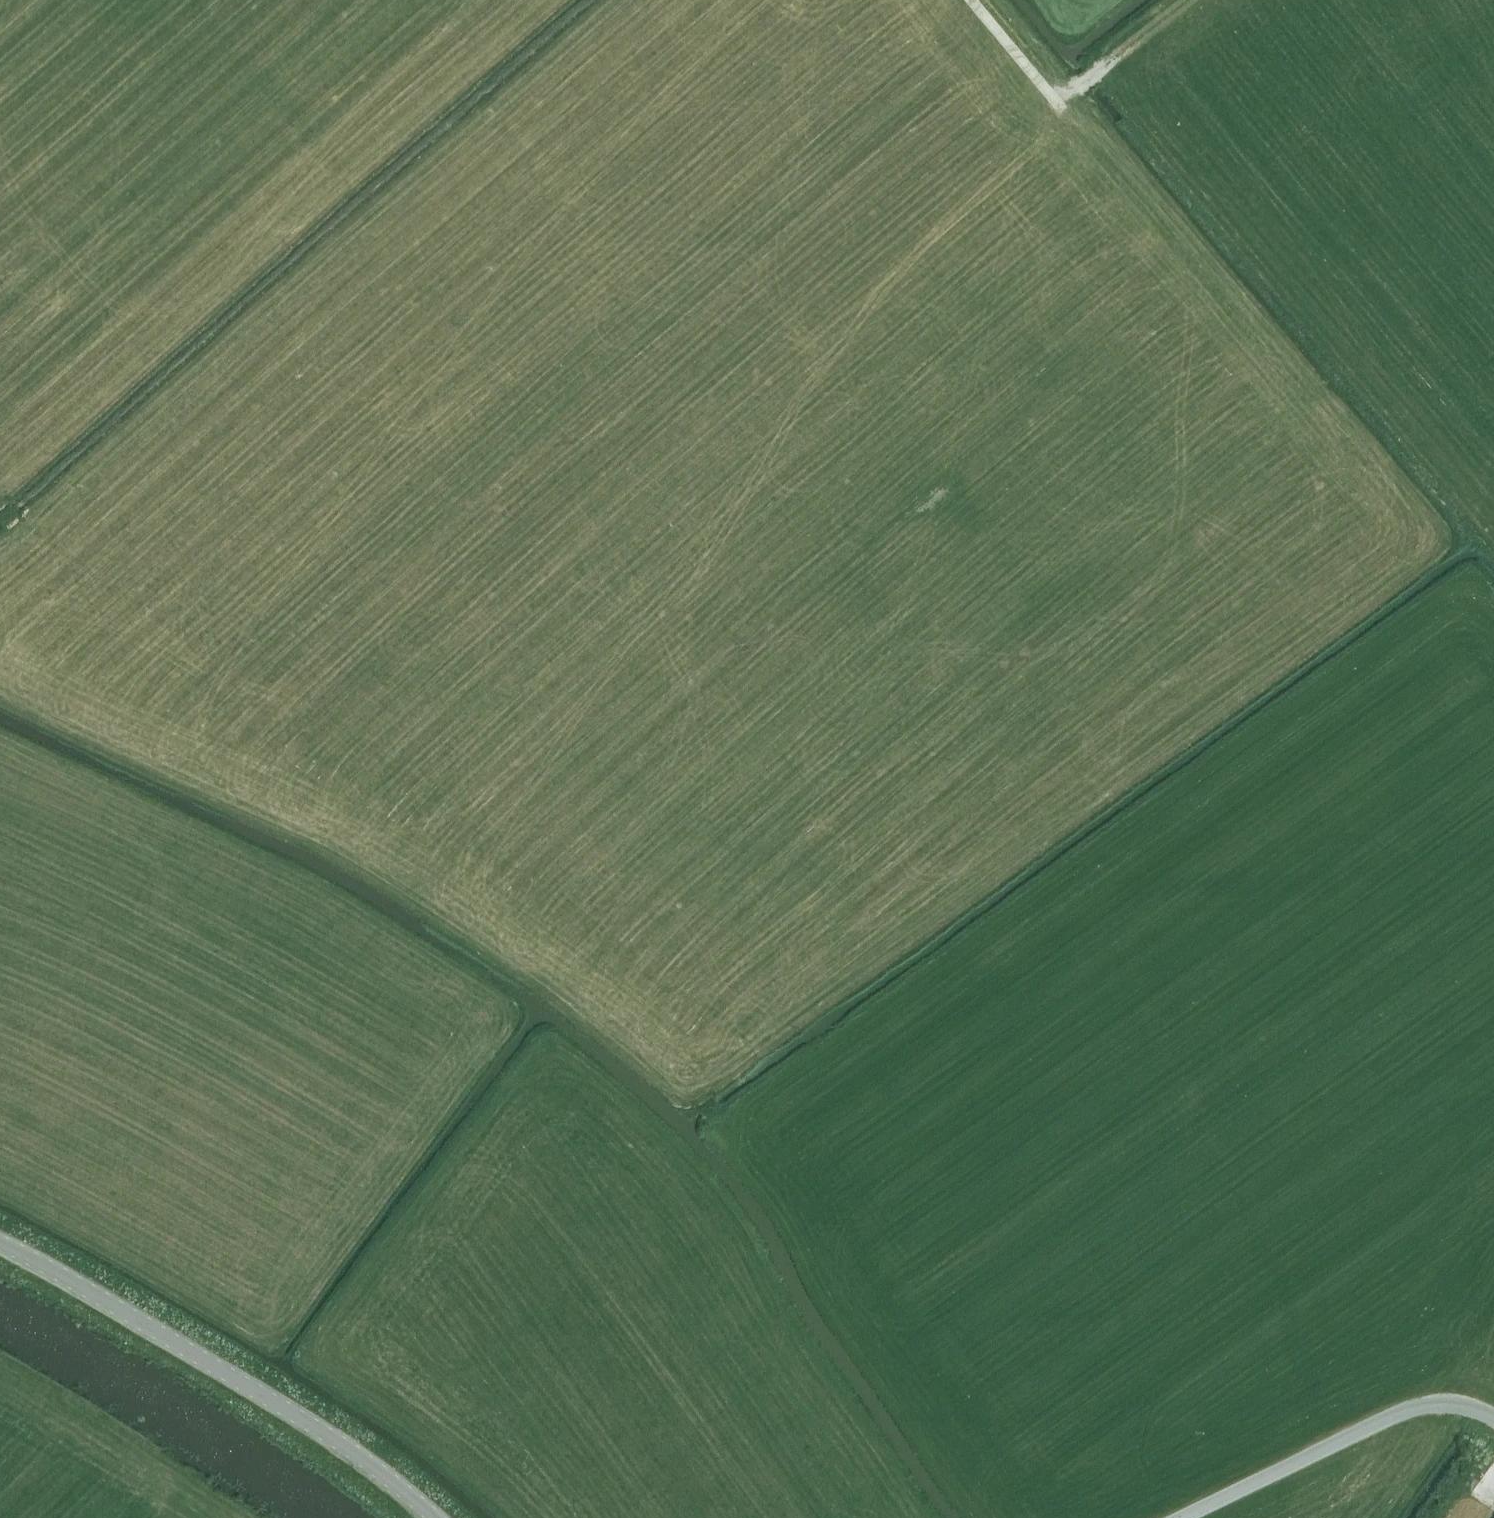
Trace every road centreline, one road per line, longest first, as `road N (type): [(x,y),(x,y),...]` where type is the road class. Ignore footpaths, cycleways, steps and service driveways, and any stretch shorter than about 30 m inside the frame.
road 1 (tertiary): [(433,1517),(319,1430),(0,1243)]
road 2 (track): [(972,0),(1059,106)]

